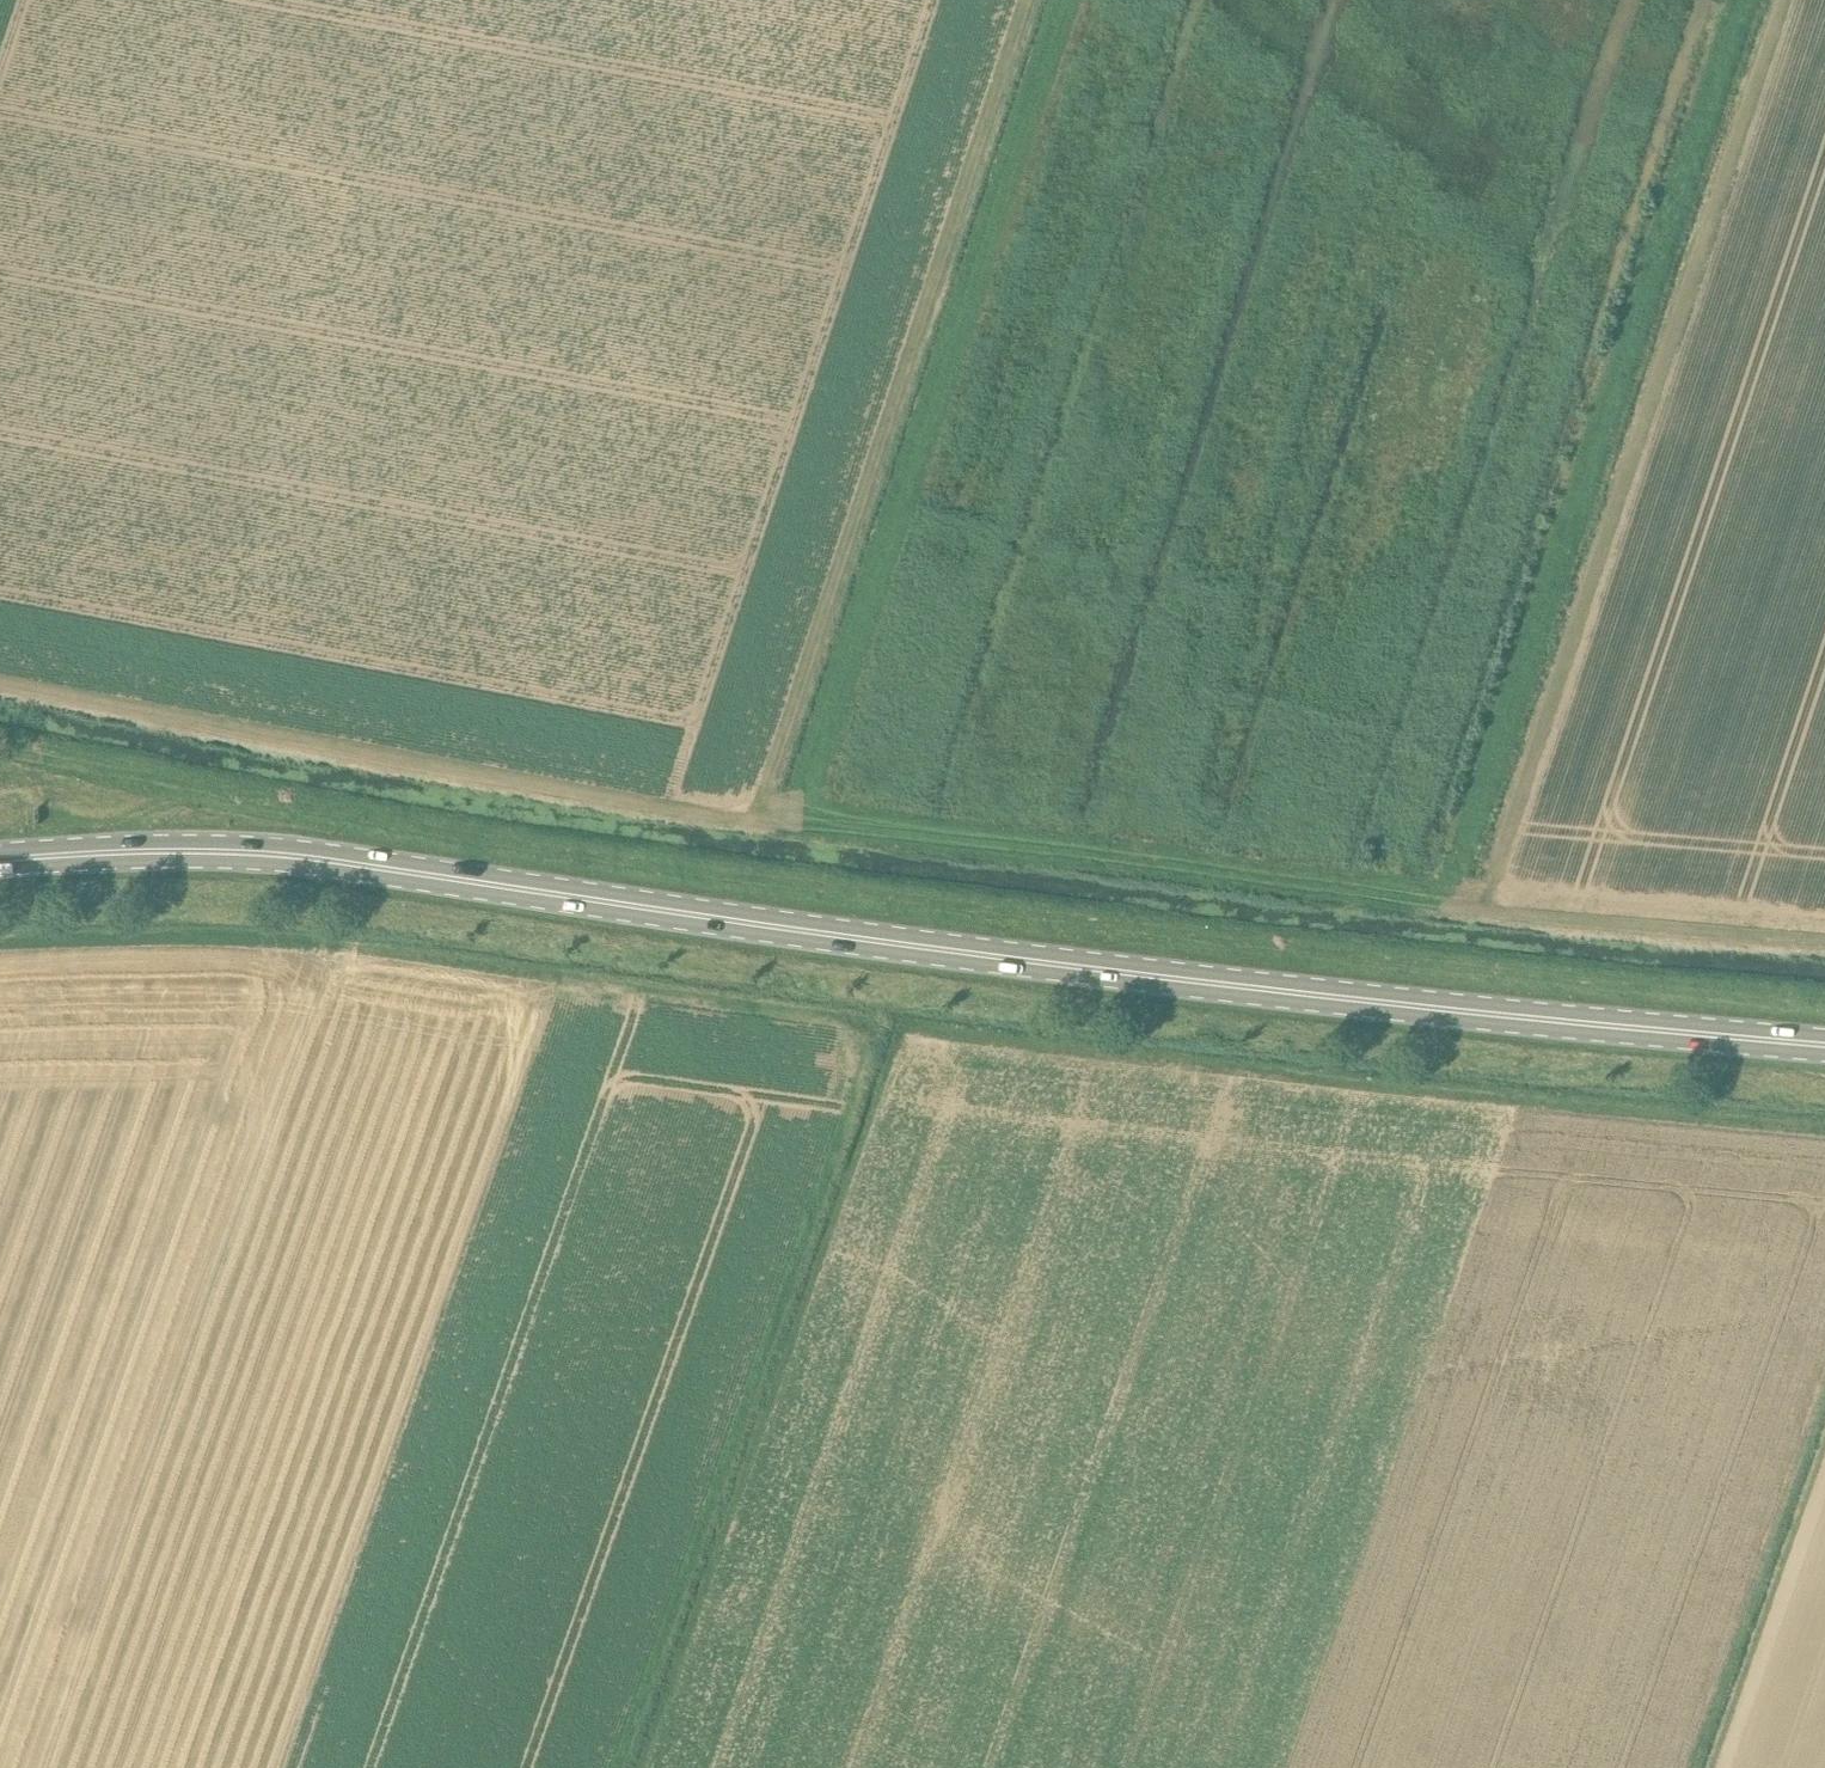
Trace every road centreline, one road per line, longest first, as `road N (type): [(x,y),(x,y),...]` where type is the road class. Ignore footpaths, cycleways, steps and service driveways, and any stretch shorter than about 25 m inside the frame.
road 1 (secondary): [(1824,1045),(1031,963),(338,859),(234,852),(0,862)]

